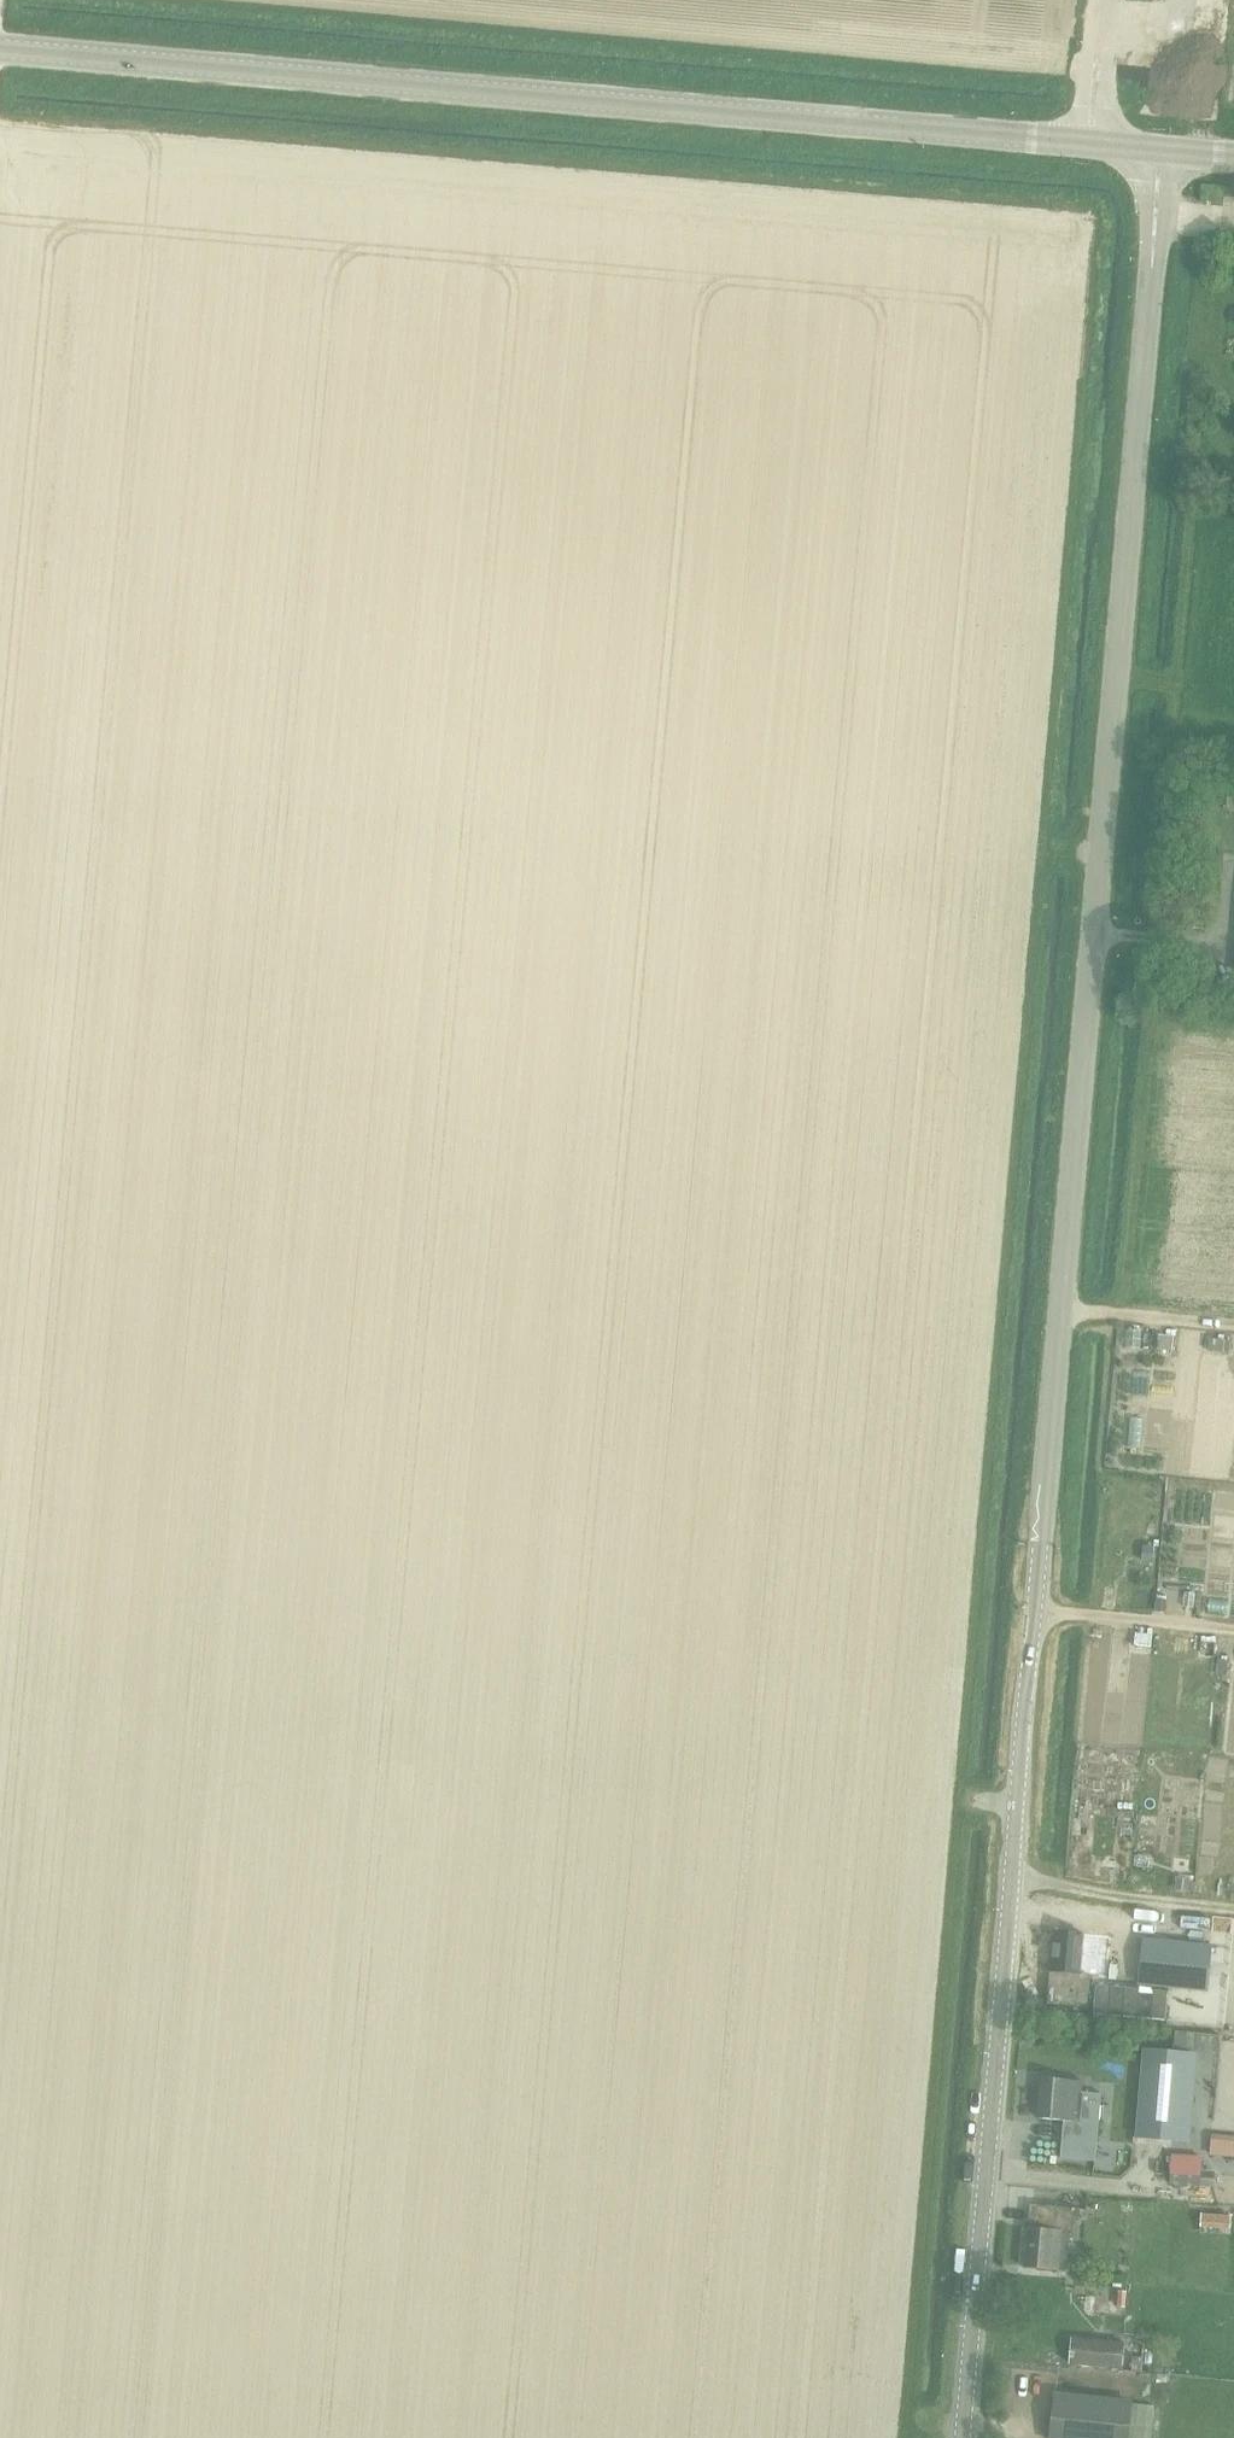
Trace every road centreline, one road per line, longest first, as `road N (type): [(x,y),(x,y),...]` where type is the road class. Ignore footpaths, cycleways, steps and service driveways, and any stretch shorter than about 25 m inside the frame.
road 1 (tertiary): [(962,2437),(1162,152)]
road 2 (secondary): [(1089,144),(0,49)]
road 3 (track): [(1011,1874),(1110,1898),(1233,1911)]
road 4 (track): [(1035,1611),(1233,1631)]
road 5 (track): [(1059,1310),(1233,1324)]
road 6 (unclassified): [(1089,144),(1104,0)]

